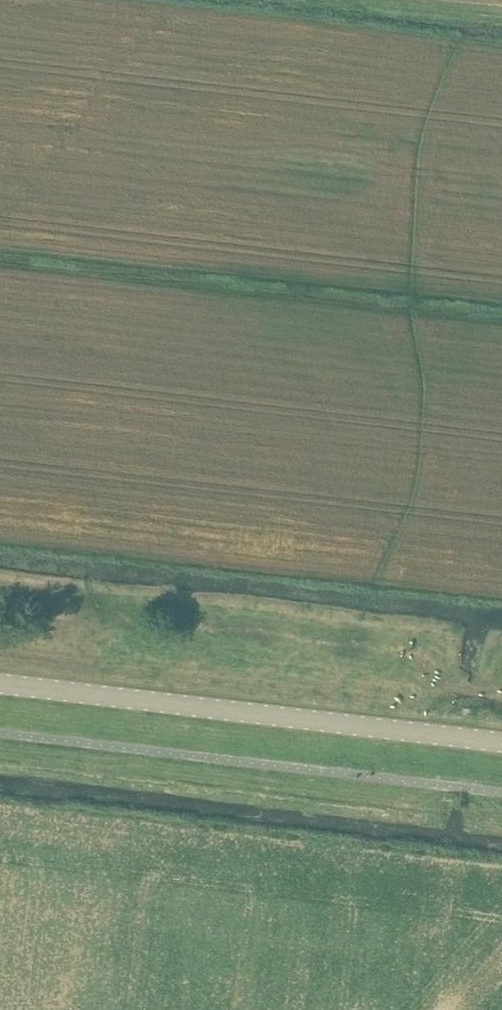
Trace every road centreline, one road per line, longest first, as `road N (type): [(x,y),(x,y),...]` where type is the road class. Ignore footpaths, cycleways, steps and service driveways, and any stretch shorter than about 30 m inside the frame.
road 1 (secondary): [(0,683),(501,741)]

